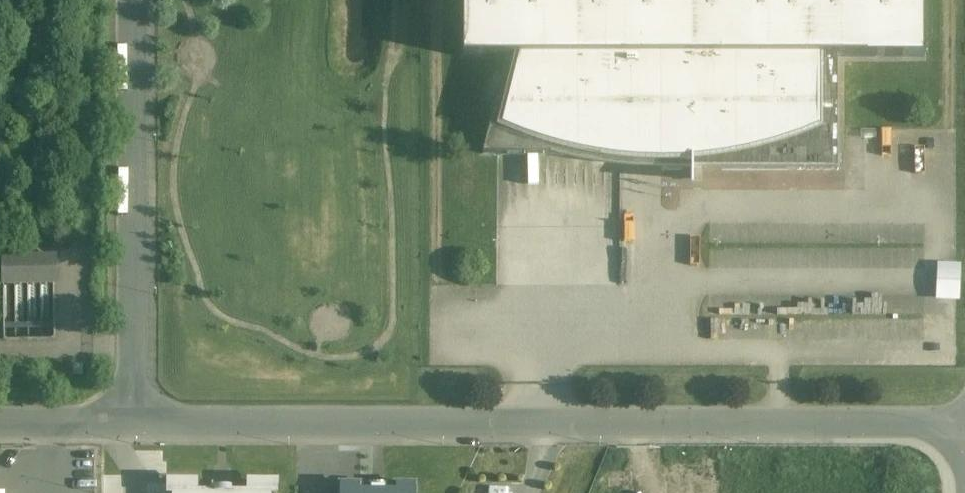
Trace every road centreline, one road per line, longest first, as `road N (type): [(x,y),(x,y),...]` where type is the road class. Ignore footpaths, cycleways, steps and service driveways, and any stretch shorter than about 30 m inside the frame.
road 1 (unclassified): [(964,426),(125,422)]
road 2 (unclassified): [(132,0),(125,422)]
road 3 (unclassified): [(125,422),(0,424)]

